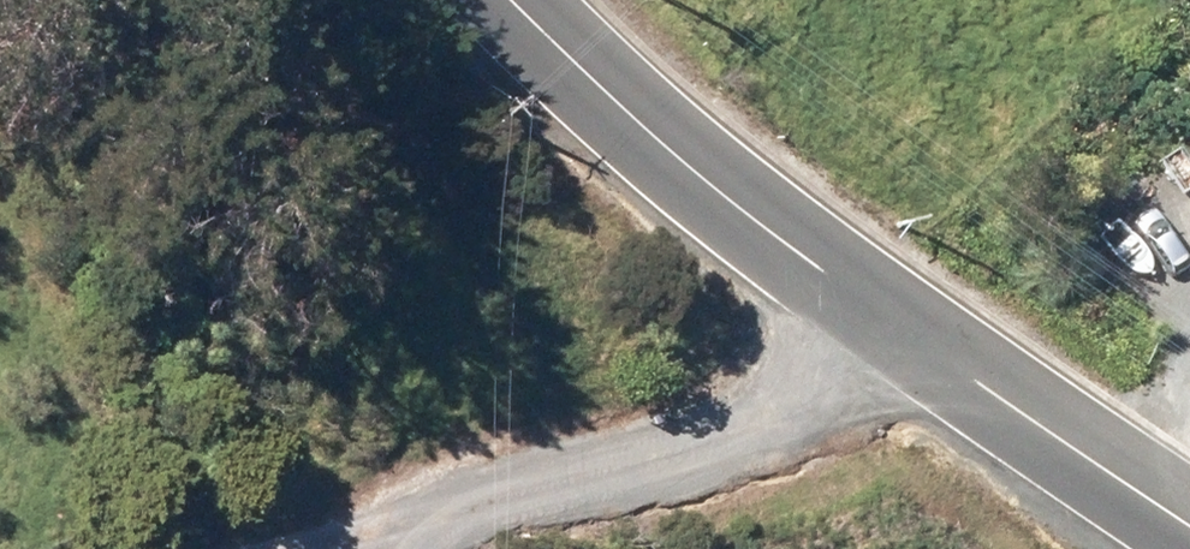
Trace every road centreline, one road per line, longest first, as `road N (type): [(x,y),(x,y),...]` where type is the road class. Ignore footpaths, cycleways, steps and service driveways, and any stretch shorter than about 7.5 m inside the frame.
road 1 (residential): [(417,548),(460,514),(706,438),(792,397),(896,324)]
road 2 (secondary): [(511,0),(736,201),(896,324)]
road 3 (secondary): [(896,324),(1189,521)]

